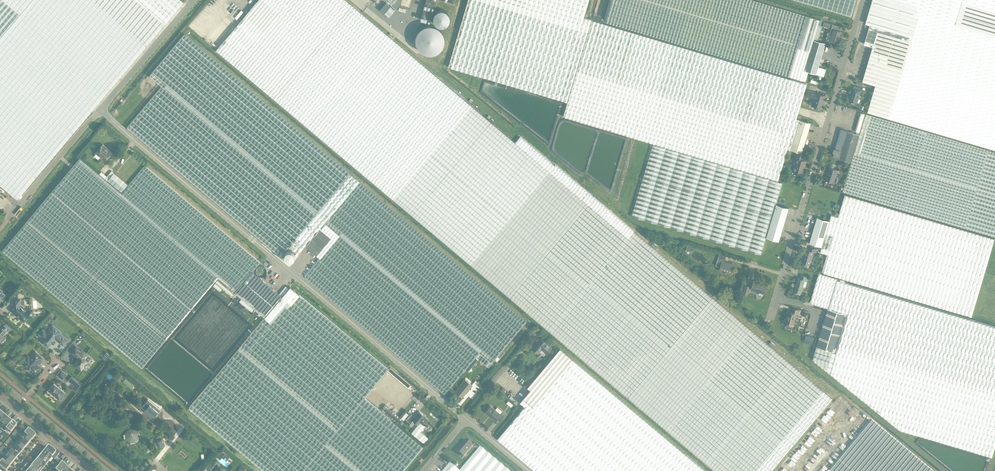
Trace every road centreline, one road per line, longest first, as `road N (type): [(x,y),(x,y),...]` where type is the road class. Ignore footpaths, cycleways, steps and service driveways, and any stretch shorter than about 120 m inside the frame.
road 1 (unclassified): [(466,419),(99,110),(11,214)]
road 2 (unclassified): [(770,318),(864,0)]

